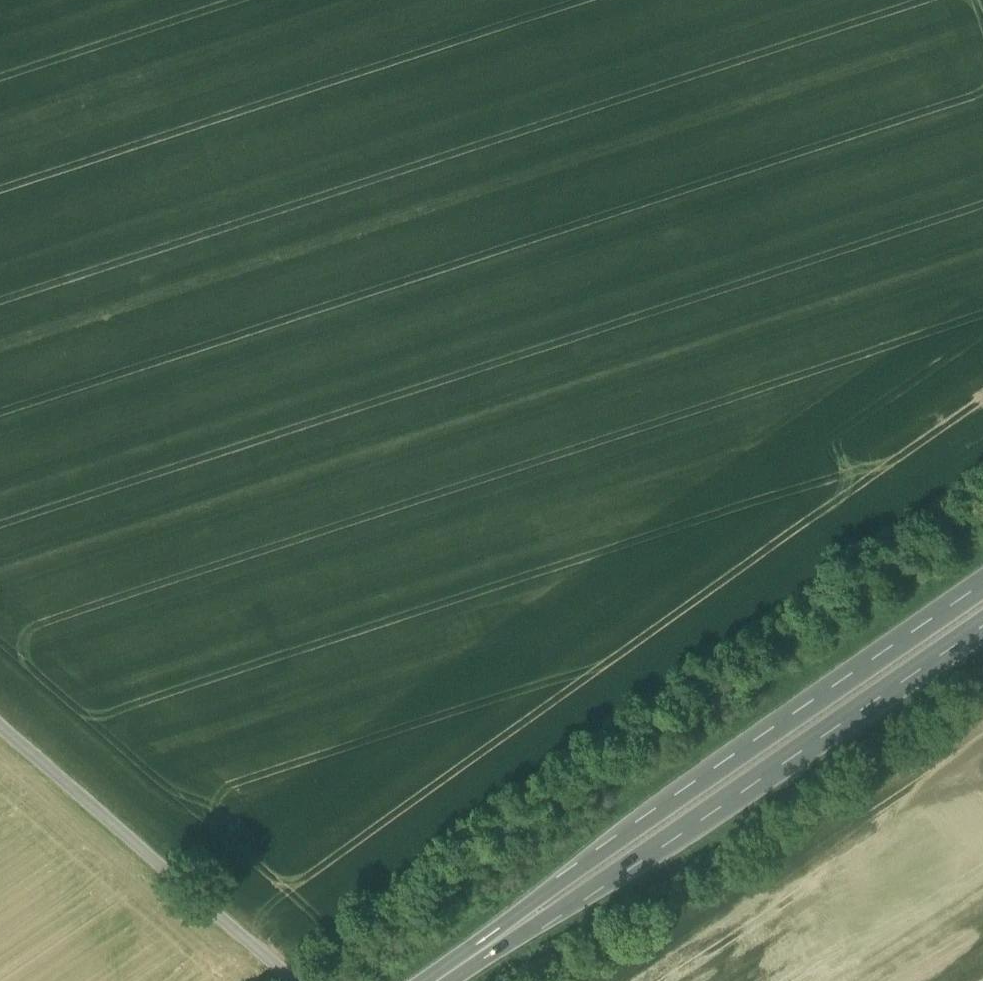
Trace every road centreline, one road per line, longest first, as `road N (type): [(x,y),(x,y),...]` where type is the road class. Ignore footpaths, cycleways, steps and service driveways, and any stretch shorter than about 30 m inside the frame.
road 1 (motorway): [(982,587),(534,895),(442,971)]
road 2 (motorway): [(442,971),(651,843),(982,614)]
road 3 (track): [(0,726),(292,980)]

